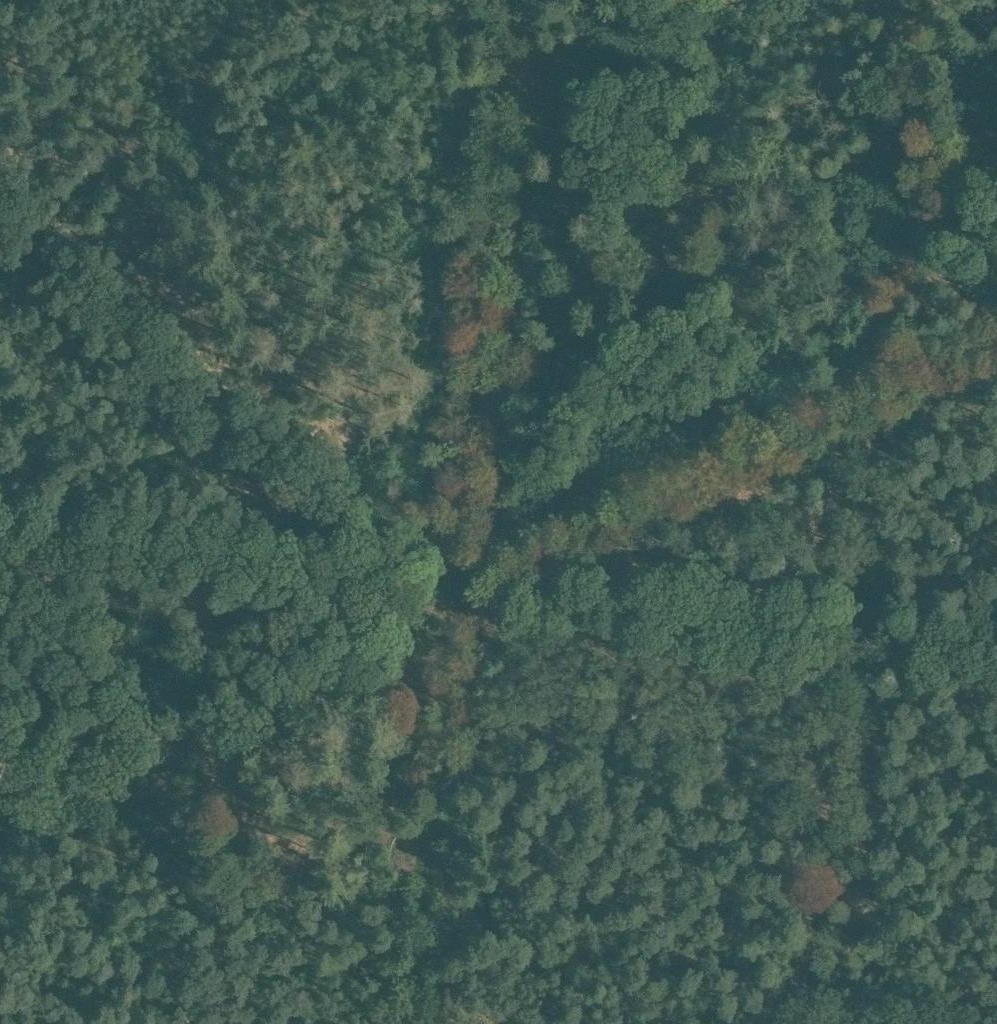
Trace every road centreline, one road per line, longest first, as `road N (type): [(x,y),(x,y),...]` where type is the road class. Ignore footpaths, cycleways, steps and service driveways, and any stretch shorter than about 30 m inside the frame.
road 1 (track): [(473,586),(996,642)]
road 2 (track): [(456,568),(0,521)]

